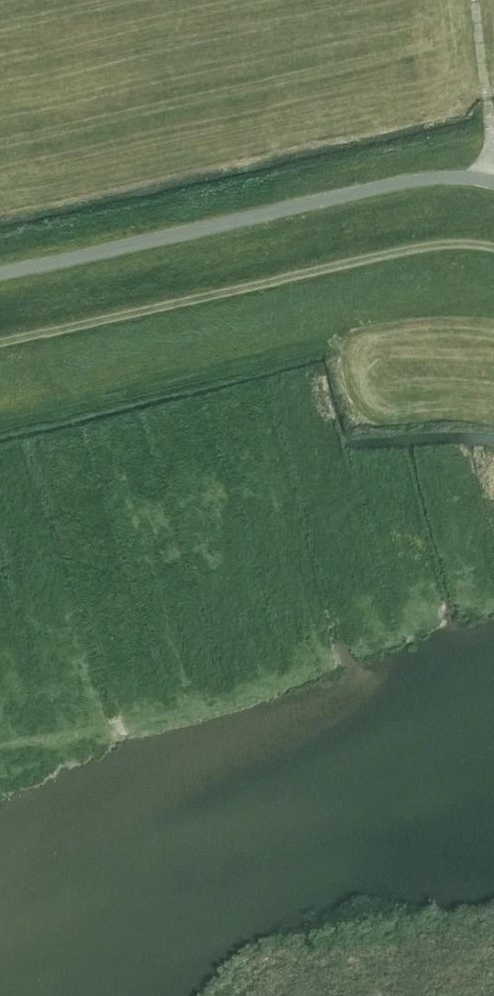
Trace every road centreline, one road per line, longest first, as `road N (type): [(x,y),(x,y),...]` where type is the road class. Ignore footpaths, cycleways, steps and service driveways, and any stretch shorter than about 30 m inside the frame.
road 1 (track): [(493,245),(401,248),(0,340)]
road 2 (unclassified): [(493,183),(436,179),(366,191),(0,273)]

